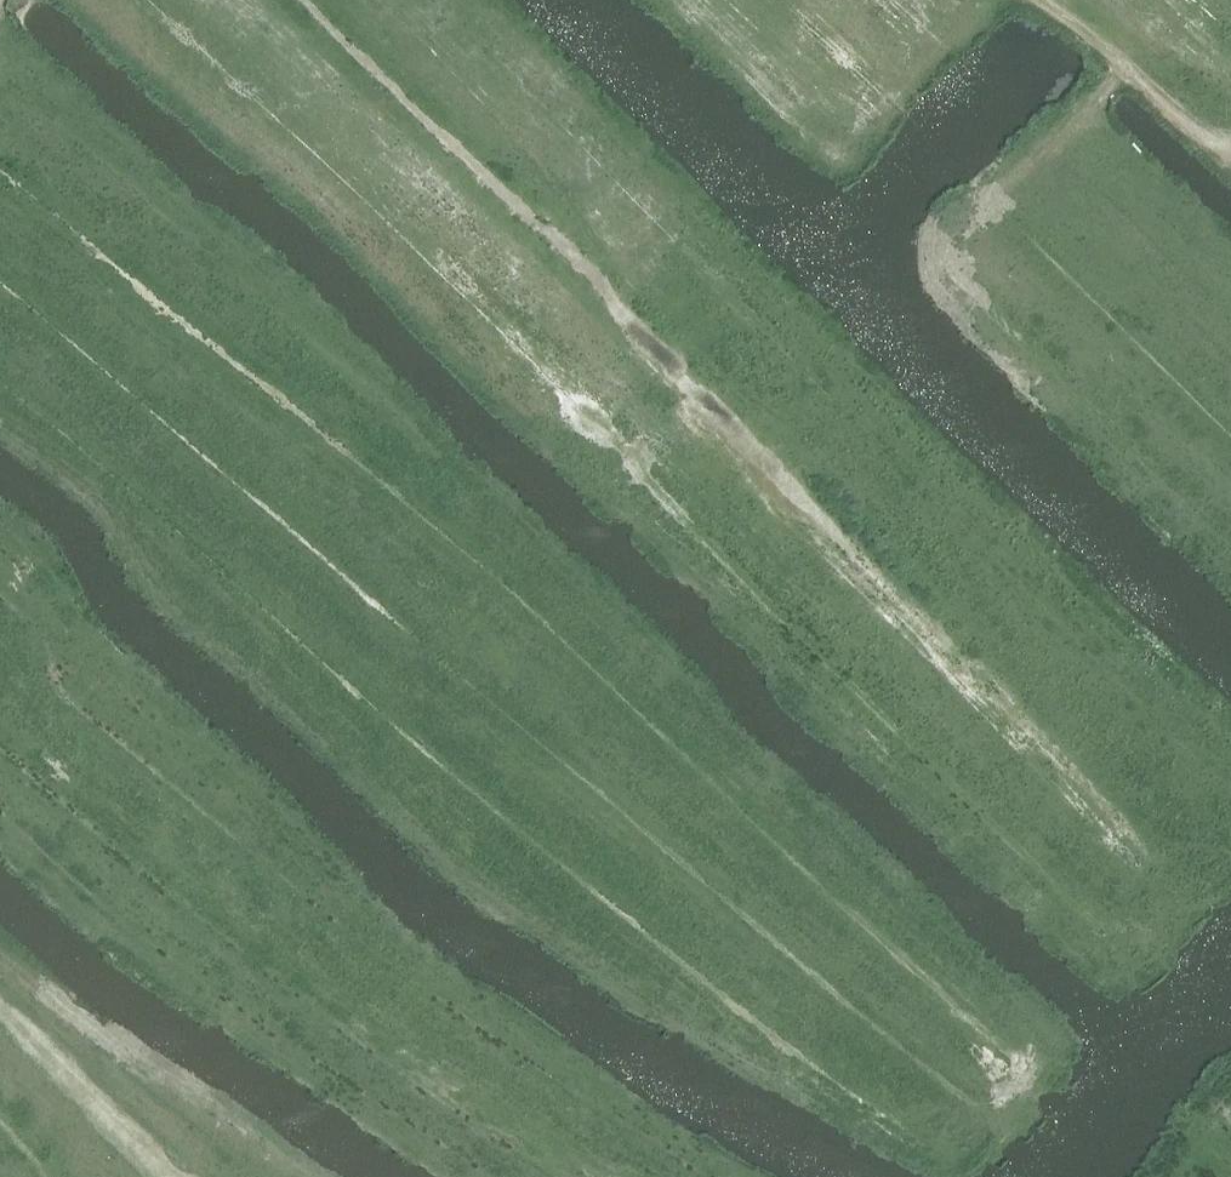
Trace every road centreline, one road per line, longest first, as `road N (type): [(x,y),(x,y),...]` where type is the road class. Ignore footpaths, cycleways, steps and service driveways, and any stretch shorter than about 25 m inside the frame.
road 1 (track): [(1230,141),(1214,147),(1041,0)]

